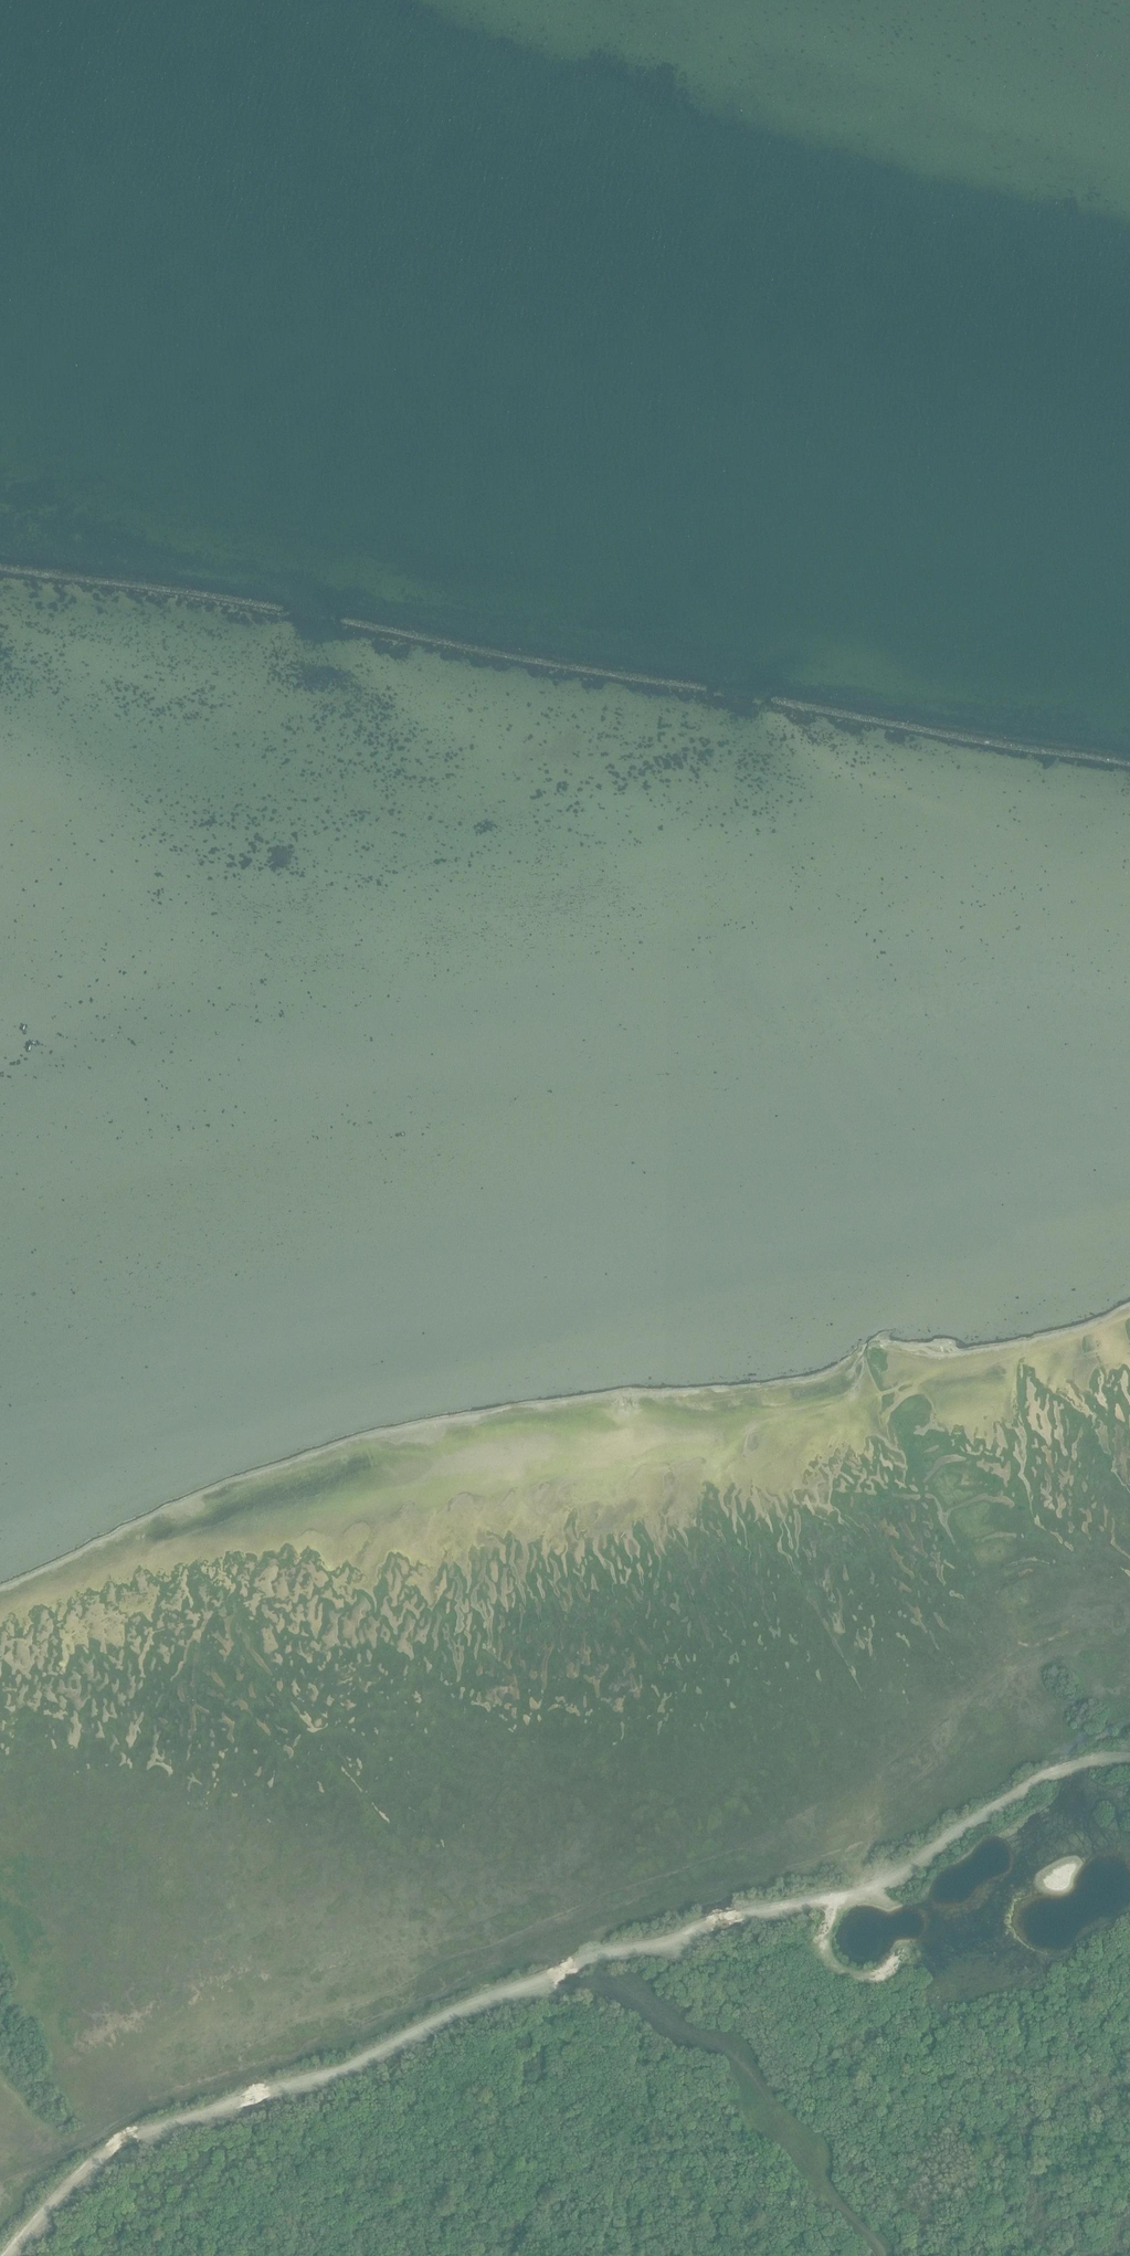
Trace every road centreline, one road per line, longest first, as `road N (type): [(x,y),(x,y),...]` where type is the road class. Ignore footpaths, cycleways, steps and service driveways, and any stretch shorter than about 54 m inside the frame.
road 1 (track): [(581,1930),(597,1961),(631,1994),(714,2035),(750,2068),(835,2198),(885,2255)]

